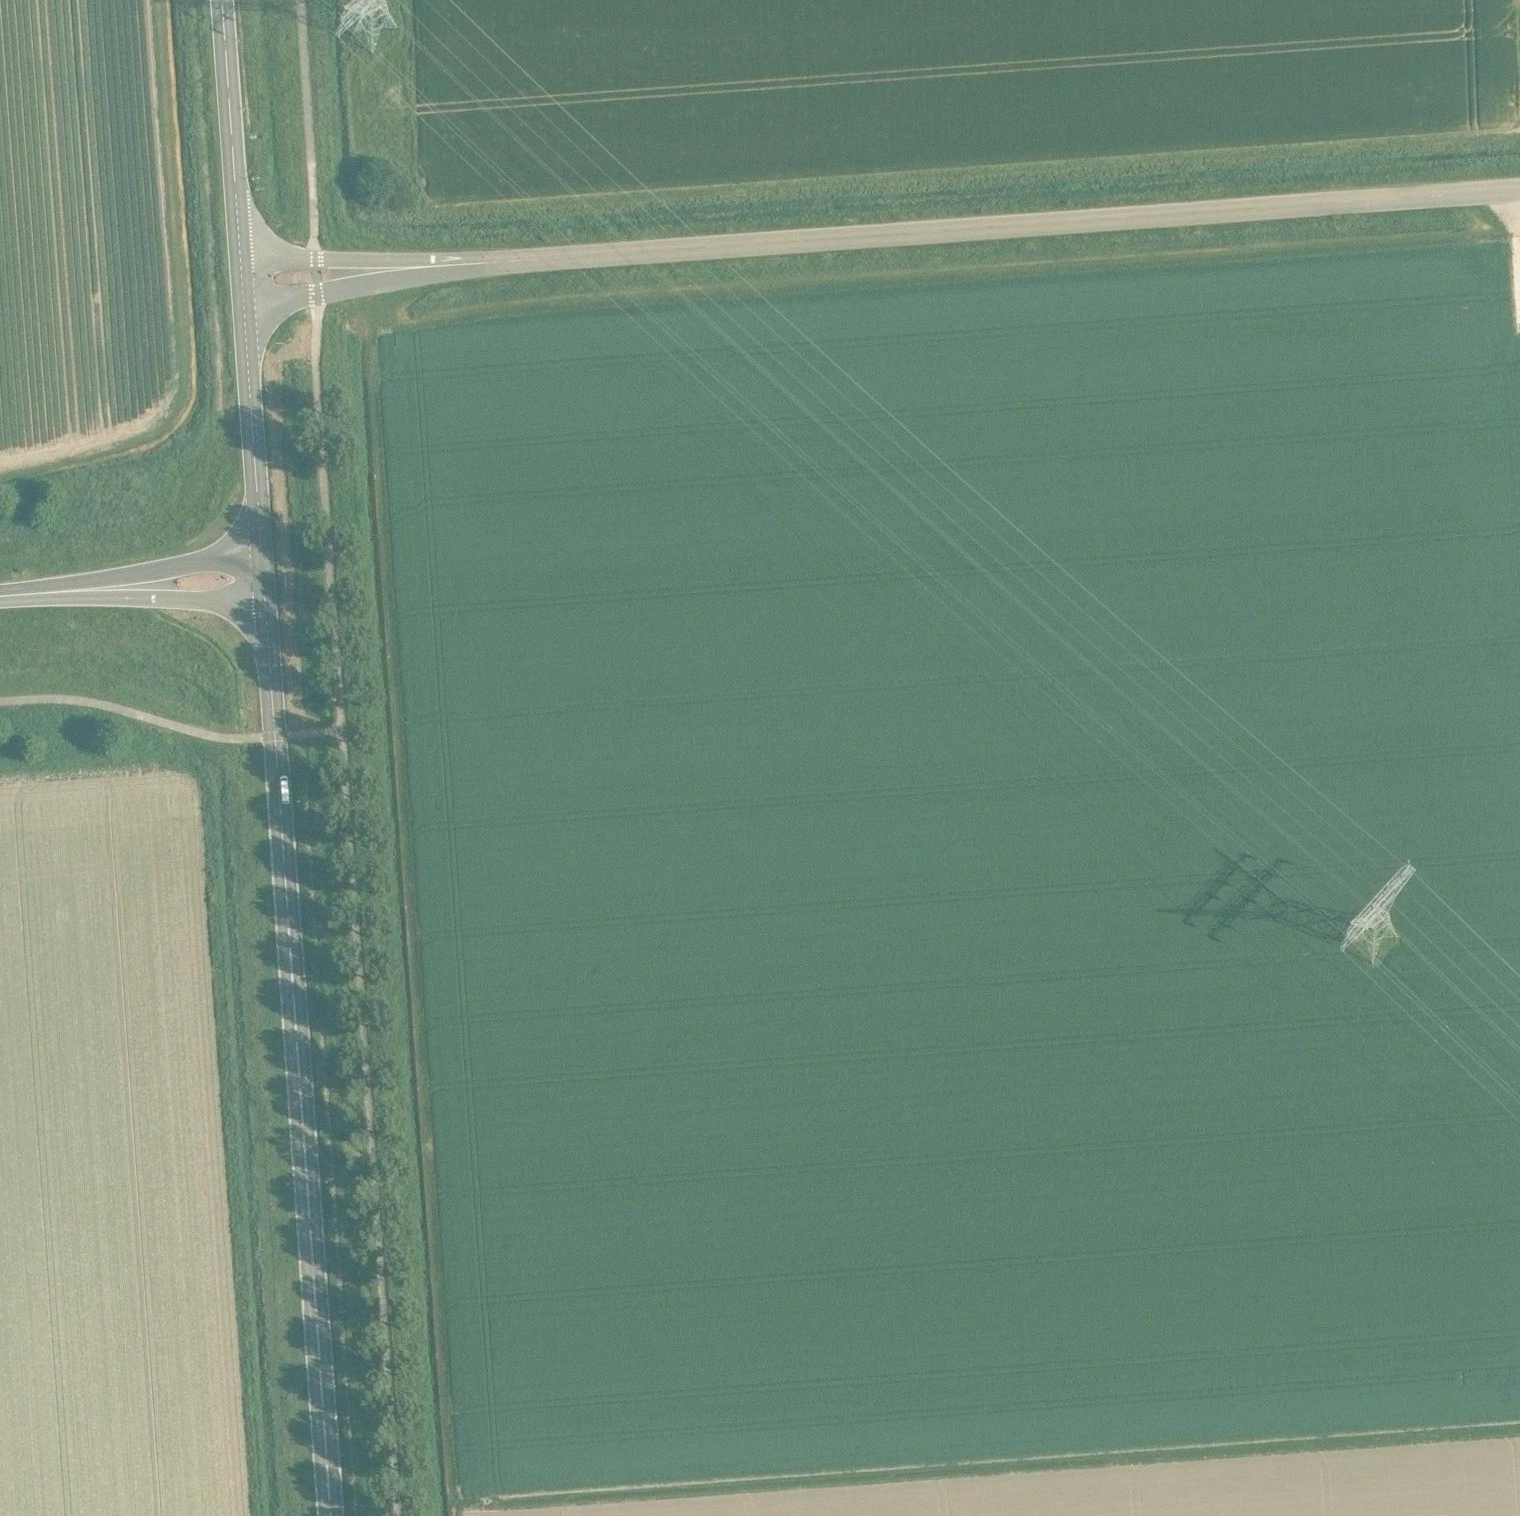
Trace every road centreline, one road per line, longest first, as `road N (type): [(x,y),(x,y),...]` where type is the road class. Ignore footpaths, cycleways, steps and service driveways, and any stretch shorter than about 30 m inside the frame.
road 1 (unclassified): [(392,269),(1519,188)]
road 2 (secondary): [(330,1515),(263,597)]
road 3 (secondary): [(240,261),(221,0)]
road 4 (secondary): [(261,558),(243,304)]
road 5 (unclassified): [(243,304),(317,295),(392,269)]
road 6 (unclassified): [(392,269),(315,259),(240,261)]
road 7 (tertiary): [(123,584),(189,600),(263,597)]
road 8 (tertiary): [(261,558),(190,563),(123,584)]
road 9 (tertiary): [(0,594),(123,584)]

